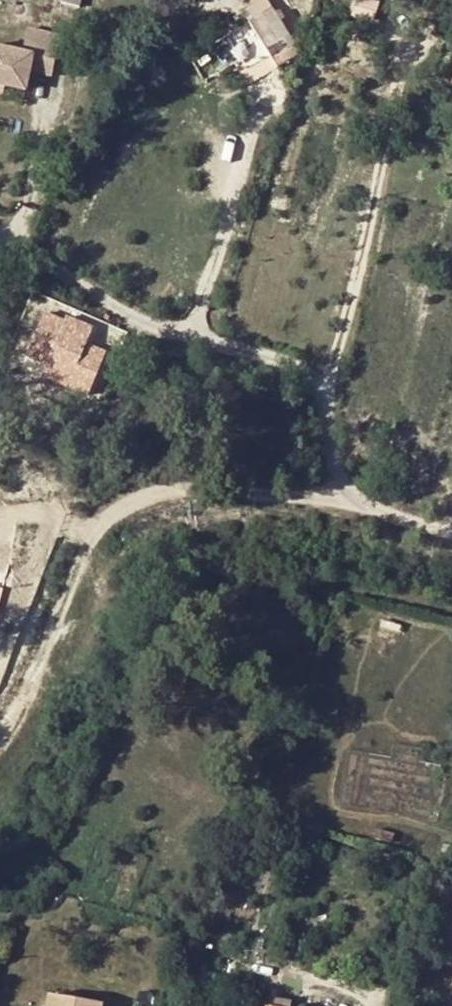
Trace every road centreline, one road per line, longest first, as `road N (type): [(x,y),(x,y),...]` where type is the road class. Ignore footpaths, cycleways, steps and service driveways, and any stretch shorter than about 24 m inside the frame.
road 1 (residential): [(451,530),(355,498),(340,475),(314,389),(300,371),(152,330),(15,240)]
road 2 (track): [(0,739),(30,687),(93,532),(126,505),(160,487),(210,484),(355,498)]

